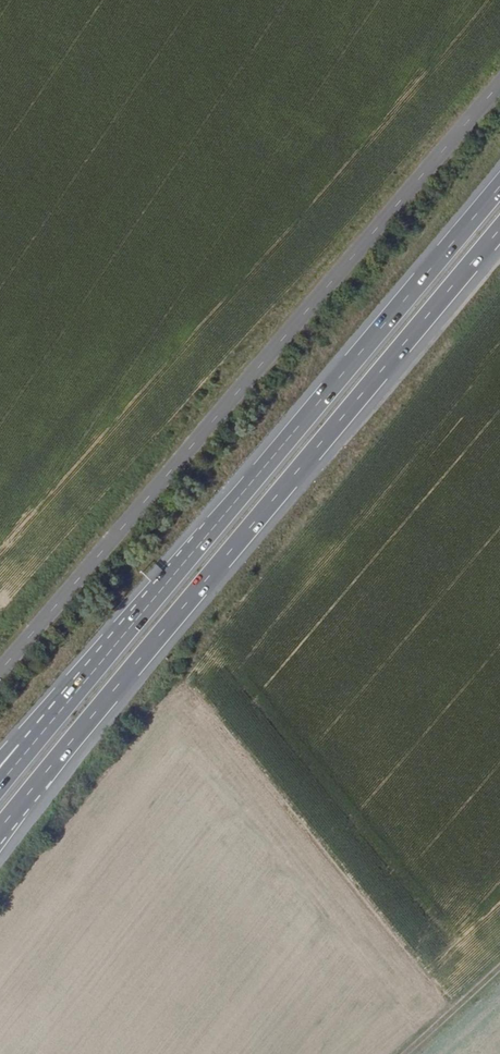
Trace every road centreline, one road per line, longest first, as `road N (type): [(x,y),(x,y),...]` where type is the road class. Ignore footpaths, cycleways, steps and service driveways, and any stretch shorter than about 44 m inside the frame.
road 1 (trunk): [(0,832),(499,233)]
road 2 (unclassified): [(499,84),(0,669)]
road 3 (trunk): [(499,193),(32,744)]
road 4 (track): [(499,968),(403,1053)]

